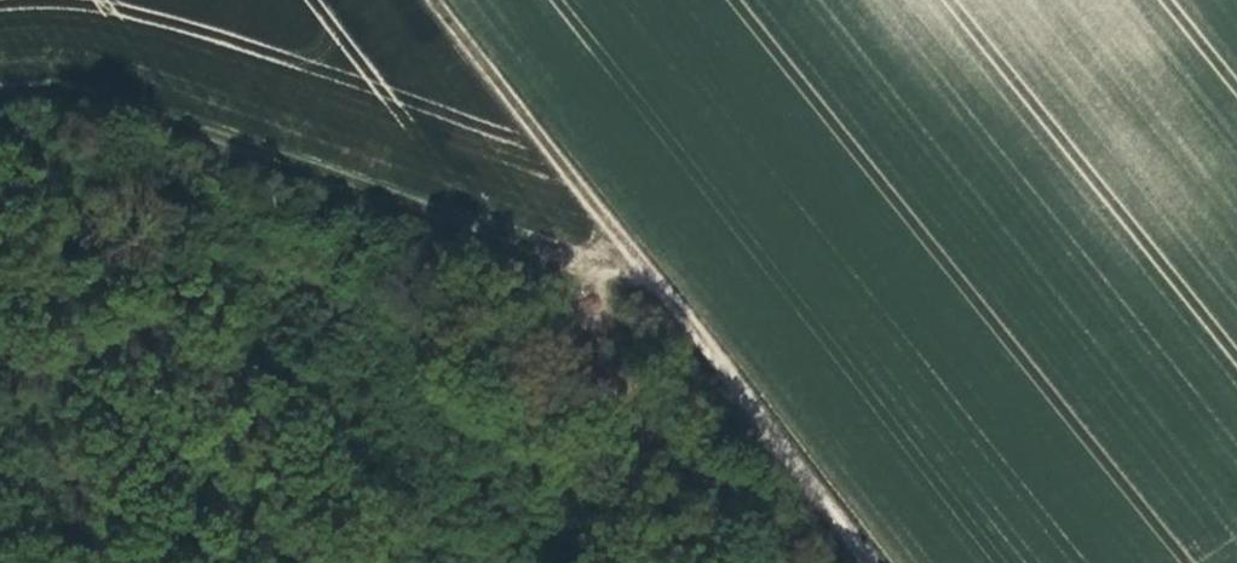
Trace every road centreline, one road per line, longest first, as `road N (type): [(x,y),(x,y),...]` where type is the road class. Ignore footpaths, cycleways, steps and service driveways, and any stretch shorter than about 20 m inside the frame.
road 1 (track): [(878,562),(446,0)]
road 2 (track): [(0,96),(51,90),(670,292)]

